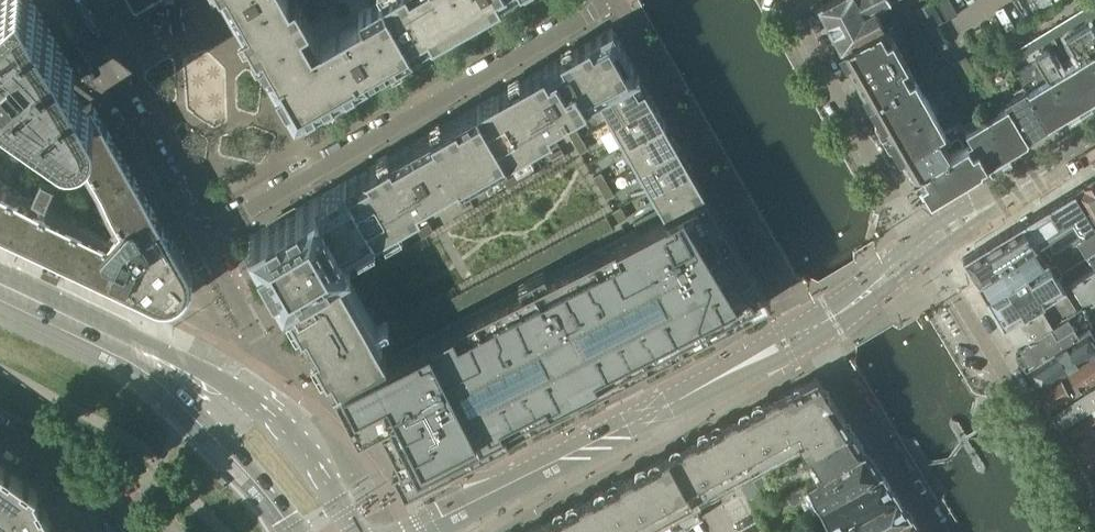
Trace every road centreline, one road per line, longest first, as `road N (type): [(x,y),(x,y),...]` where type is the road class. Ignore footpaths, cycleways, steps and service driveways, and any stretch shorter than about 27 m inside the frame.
road 1 (residential): [(616,1),(200,237)]
road 2 (tertiary): [(811,329),(423,529),(397,531)]
road 3 (residential): [(616,1),(811,329)]
road 4 (unclassified): [(1094,531),(919,248)]
road 5 (residential): [(789,0),(919,248)]
road 6 (unclassified): [(200,237),(65,0)]
road 7 (residential): [(811,329),(936,531)]
road 8 (tertiary): [(919,248),(1094,142)]
road 9 (unclassified): [(245,394),(267,374),(258,340),(200,237)]
road 10 (secondary): [(354,531),(295,434),(245,394)]
road 11 (residential): [(118,531),(90,485),(0,431)]
road 12 (secondary): [(140,358),(0,293)]
road 13 (secondary): [(207,417),(293,531)]
road 14 (tertiary): [(811,329),(919,248)]

